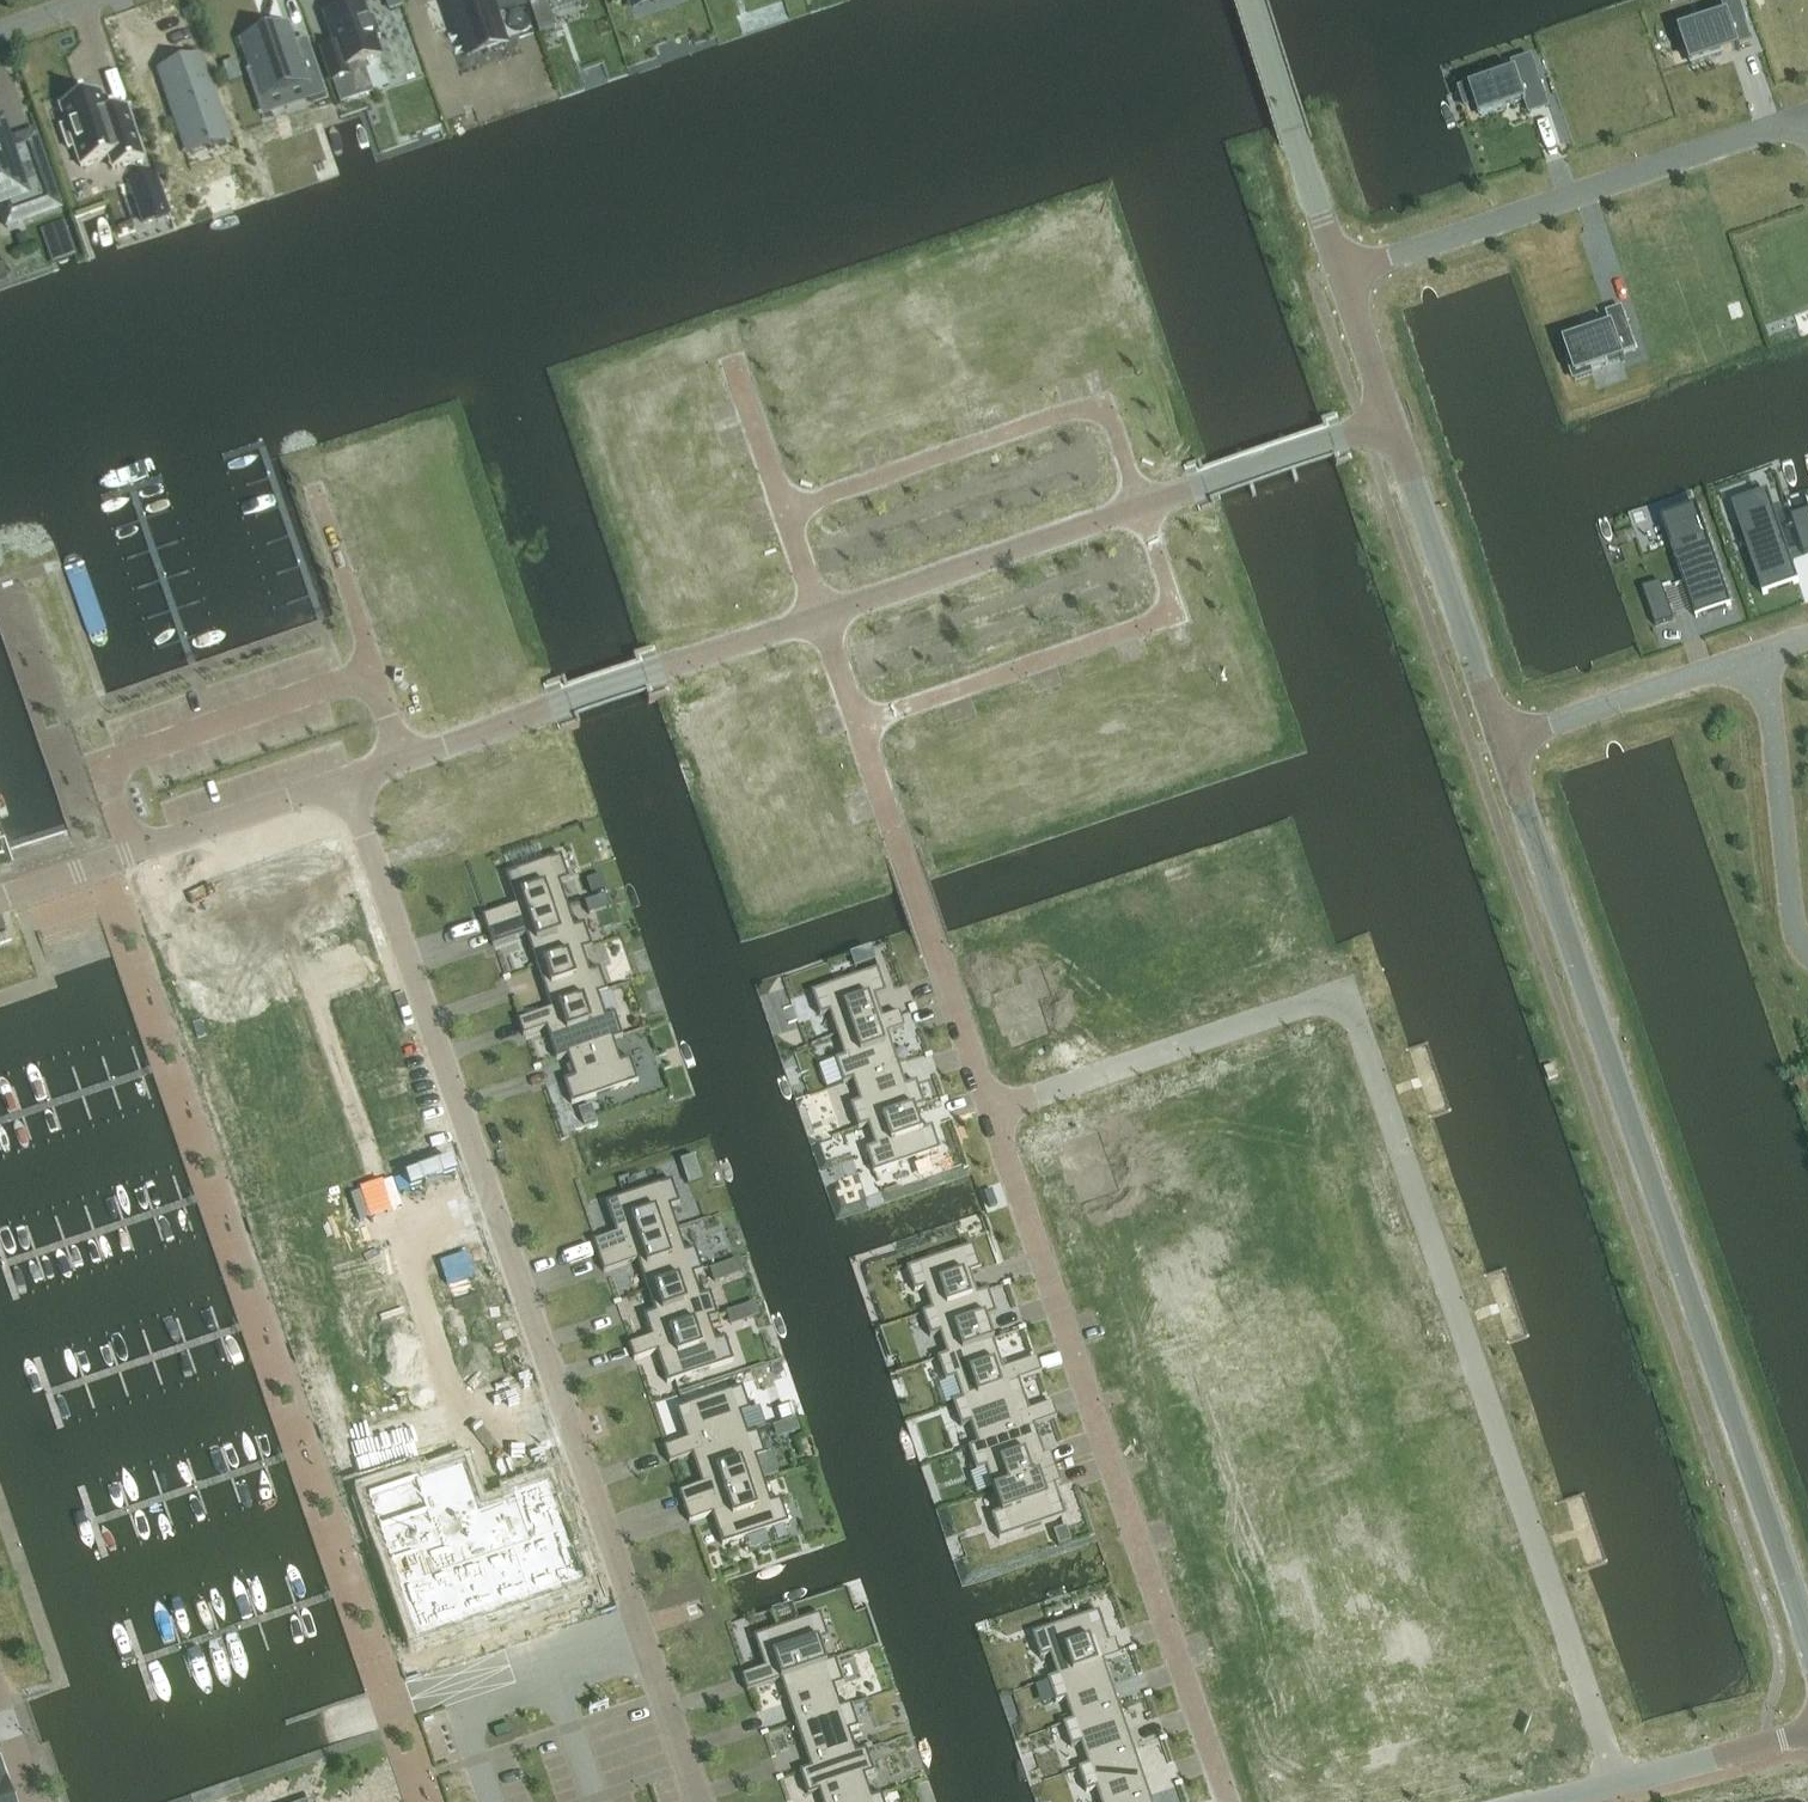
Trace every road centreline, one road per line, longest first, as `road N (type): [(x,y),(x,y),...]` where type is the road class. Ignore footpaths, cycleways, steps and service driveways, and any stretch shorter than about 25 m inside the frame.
road 1 (residential): [(990,1110),(1341,996),(1618,1785)]
road 2 (tertiary): [(1500,739),(1807,1640)]
road 3 (residential): [(637,1624),(344,782)]
road 4 (residential): [(1223,1801),(990,1110)]
road 5 (residential): [(344,782),(820,614)]
road 6 (residential): [(1807,127),(1800,119),(1341,272)]
road 7 (residential): [(860,724),(1167,615),(1172,604),(1139,505)]
road 8 (residential): [(1139,505),(1108,412),(1095,404),(784,510)]
road 9 (residential): [(990,1110),(860,724)]
road 10 (unclassified): [(344,782),(0,901)]
road 11 (residential): [(820,614),(1139,505)]
road 12 (tertiary): [(1390,422),(1500,739)]
road 13 (residential): [(1762,653),(1794,927),(1807,947)]
road 14 (tertiary): [(1250,0),(1341,272)]
road 15 (residential): [(1500,739),(1762,653)]
road 16 (residential): [(1139,505),(1330,440)]
road 17 (residential): [(1618,1785),(1807,1735)]
road 18 (unclassified): [(637,1624),(699,1801)]
road 19 (residential): [(784,510),(730,358)]
road 20 (tertiary): [(1341,272),(1390,422)]

